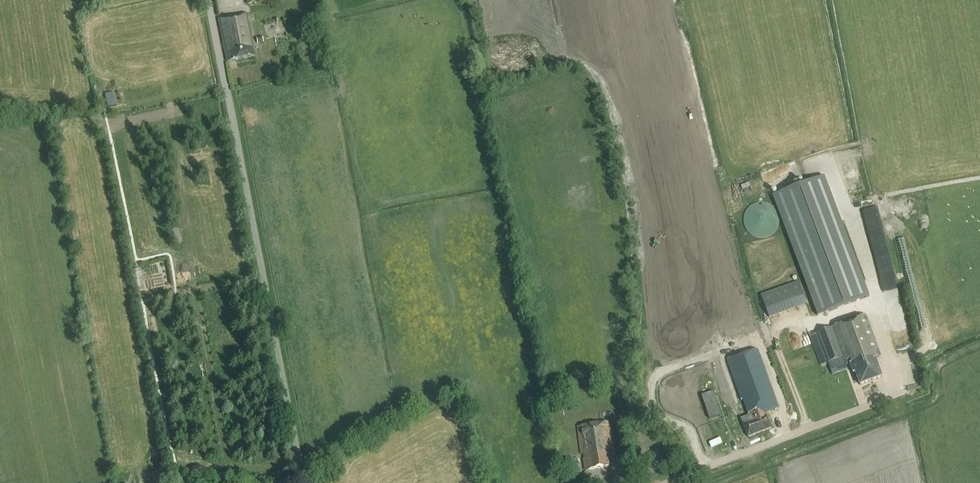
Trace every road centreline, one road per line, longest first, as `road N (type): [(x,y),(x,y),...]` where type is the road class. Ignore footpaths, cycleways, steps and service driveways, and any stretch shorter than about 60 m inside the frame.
road 1 (residential): [(306,482),(207,0)]
road 2 (residential): [(671,482),(902,390)]

